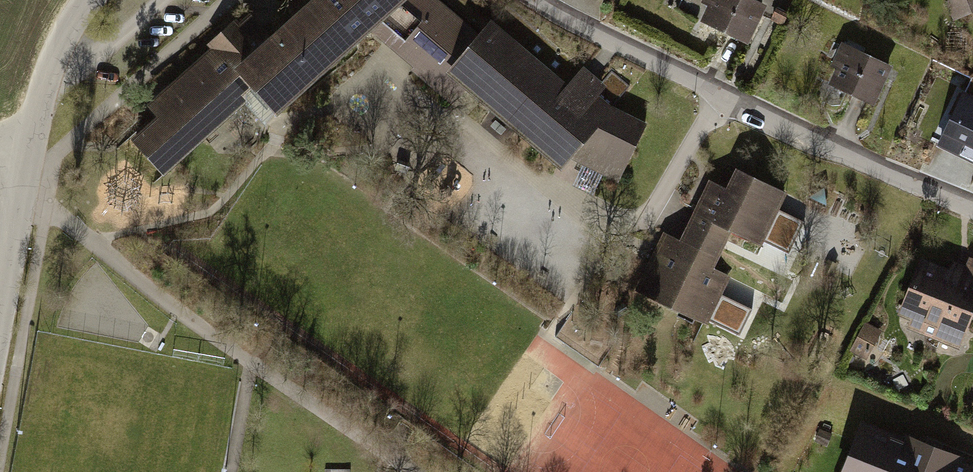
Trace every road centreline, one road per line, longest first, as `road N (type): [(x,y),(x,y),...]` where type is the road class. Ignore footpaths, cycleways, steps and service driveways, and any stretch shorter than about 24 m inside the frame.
road 1 (residential): [(24,187),(252,363),(414,471)]
road 2 (residential): [(972,203),(722,96),(537,0)]
road 3 (residential): [(24,187),(53,57),(89,0)]
road 4 (residential): [(0,317),(24,187)]

